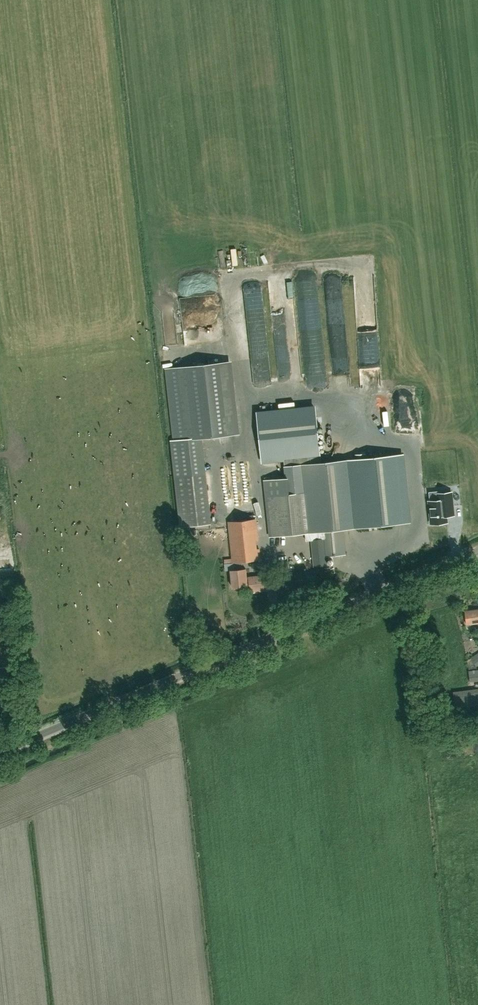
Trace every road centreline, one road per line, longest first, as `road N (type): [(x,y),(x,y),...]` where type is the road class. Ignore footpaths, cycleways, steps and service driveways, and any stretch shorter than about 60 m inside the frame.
road 1 (unclassified): [(0,752),(477,551)]

